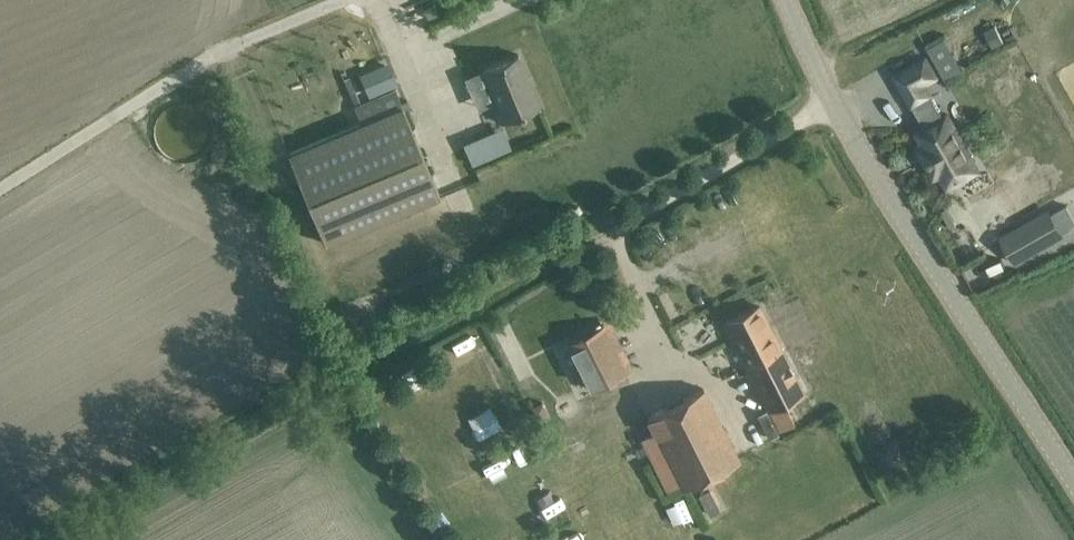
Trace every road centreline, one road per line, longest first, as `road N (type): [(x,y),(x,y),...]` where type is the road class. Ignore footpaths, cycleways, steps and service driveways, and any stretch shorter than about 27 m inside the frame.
road 1 (tertiary): [(1073,478),(852,146),(784,0)]

